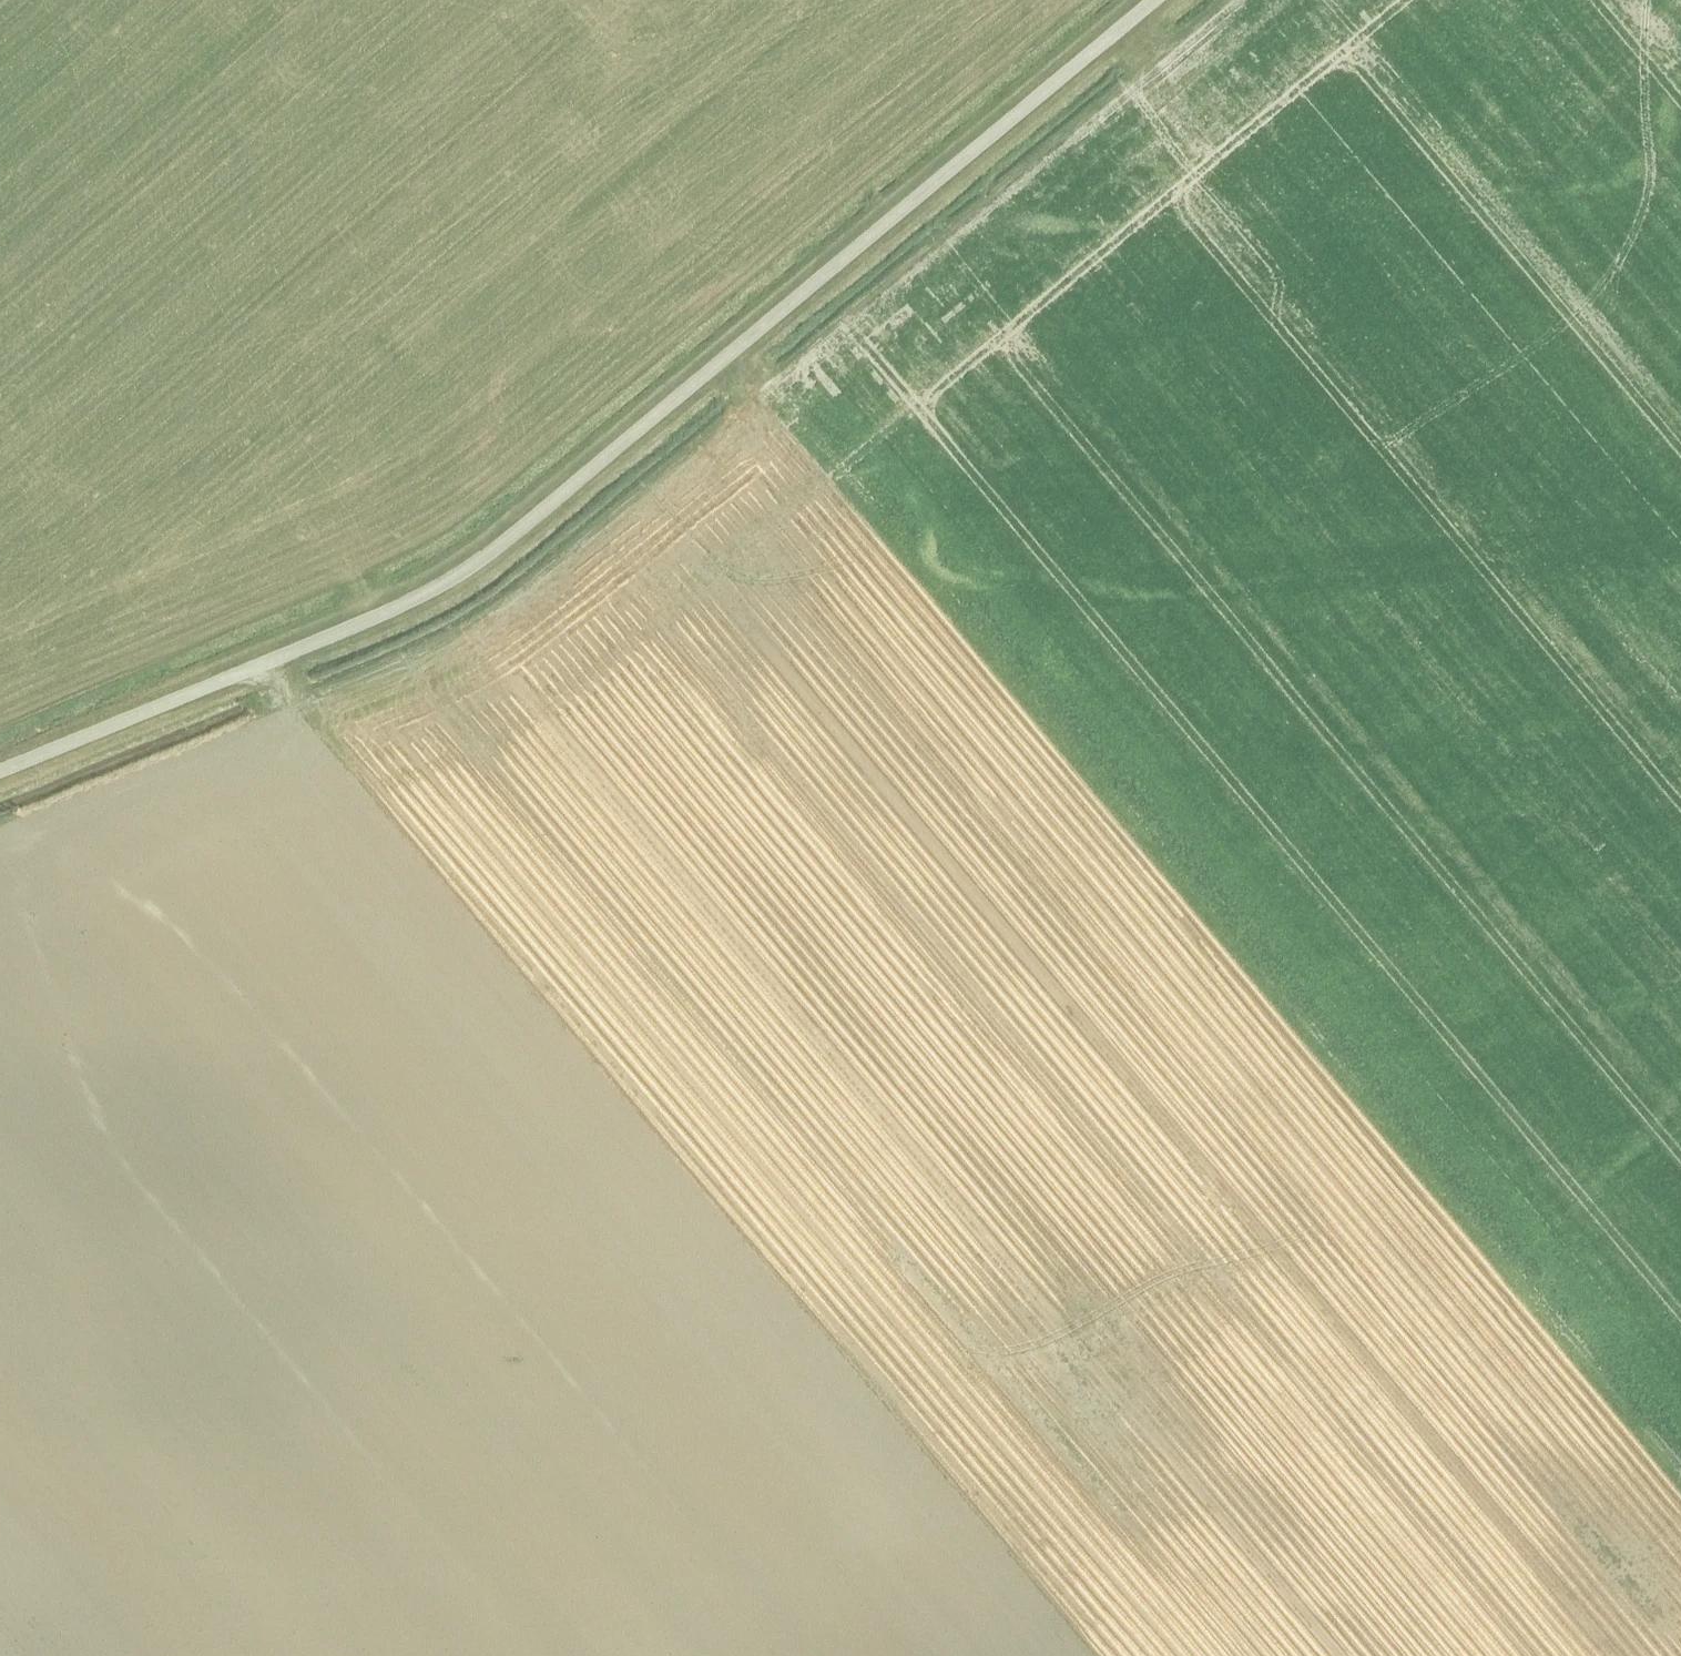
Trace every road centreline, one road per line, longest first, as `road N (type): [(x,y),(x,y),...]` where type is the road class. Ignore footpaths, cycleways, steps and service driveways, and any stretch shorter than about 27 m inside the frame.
road 1 (unclassified): [(0,769),(389,610),(459,573),(1151,0)]

